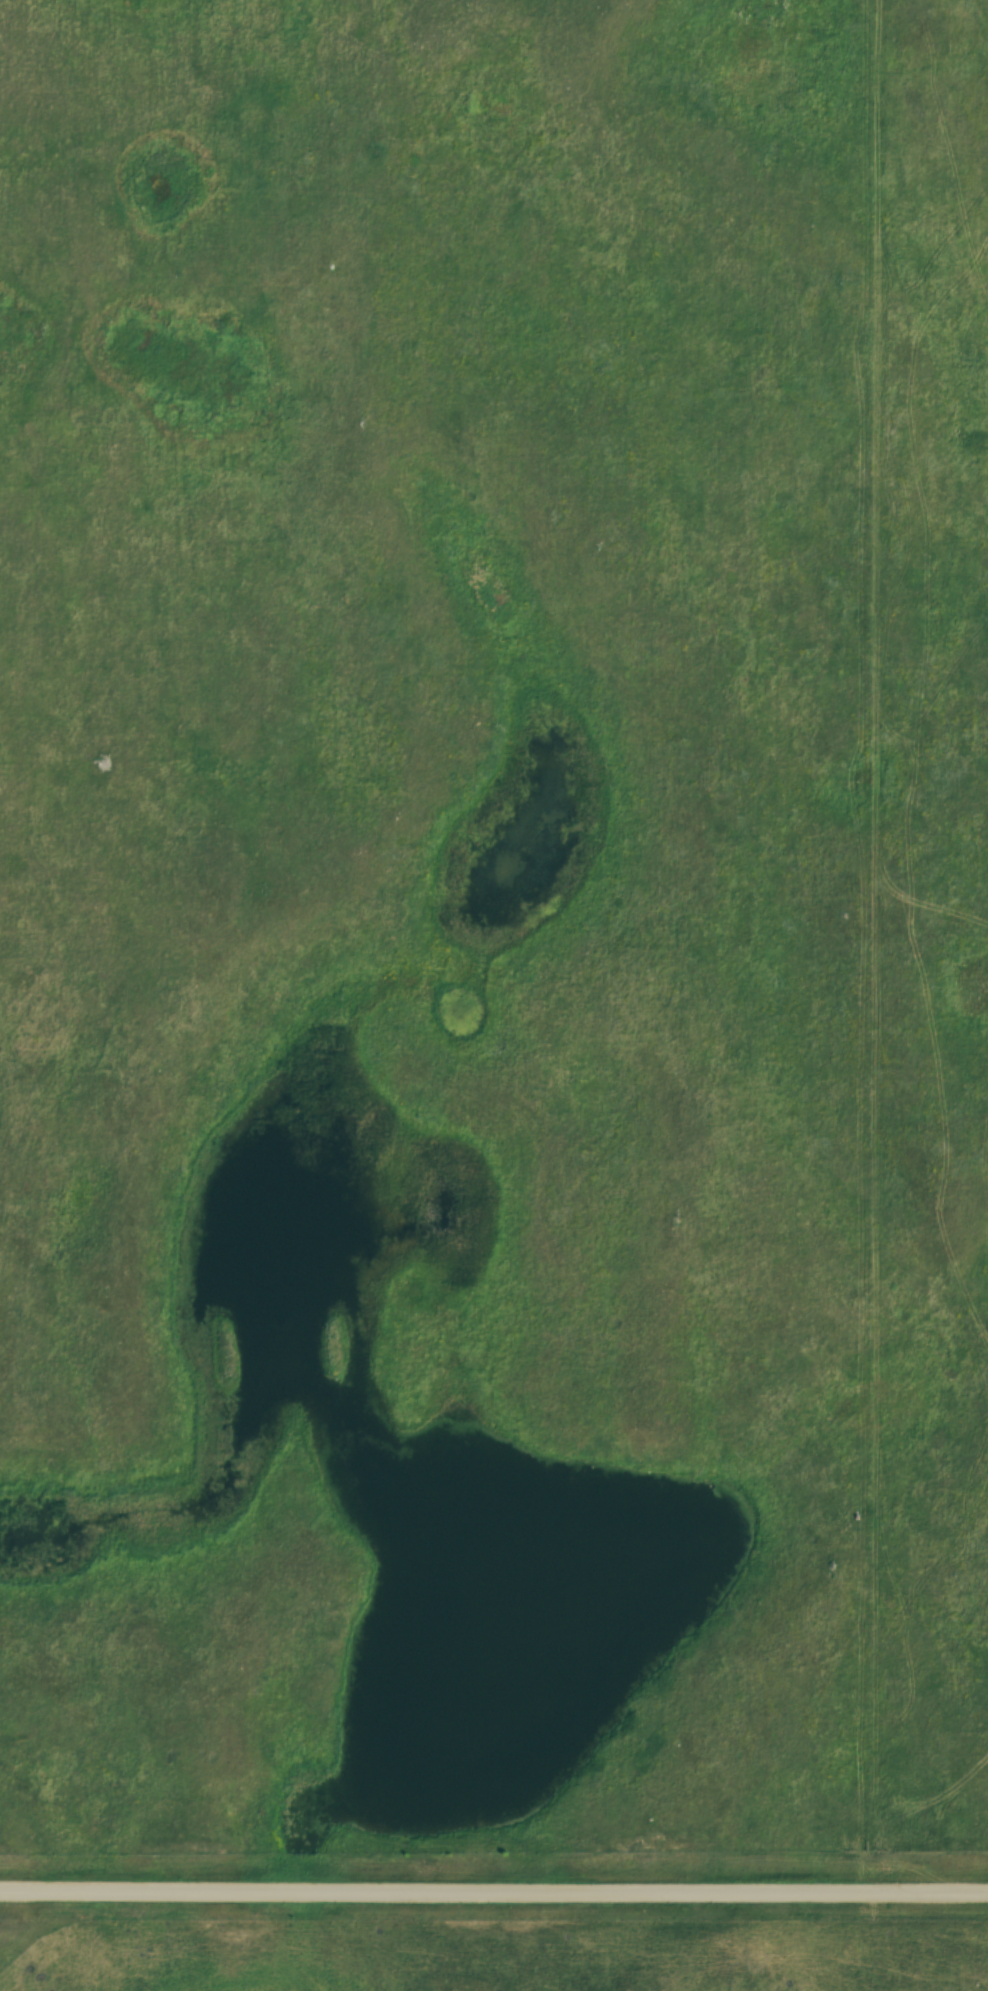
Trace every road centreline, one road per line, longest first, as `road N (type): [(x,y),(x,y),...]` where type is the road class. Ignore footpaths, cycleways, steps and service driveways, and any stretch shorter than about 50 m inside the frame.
road 1 (residential): [(0,1892),(987,1895)]

